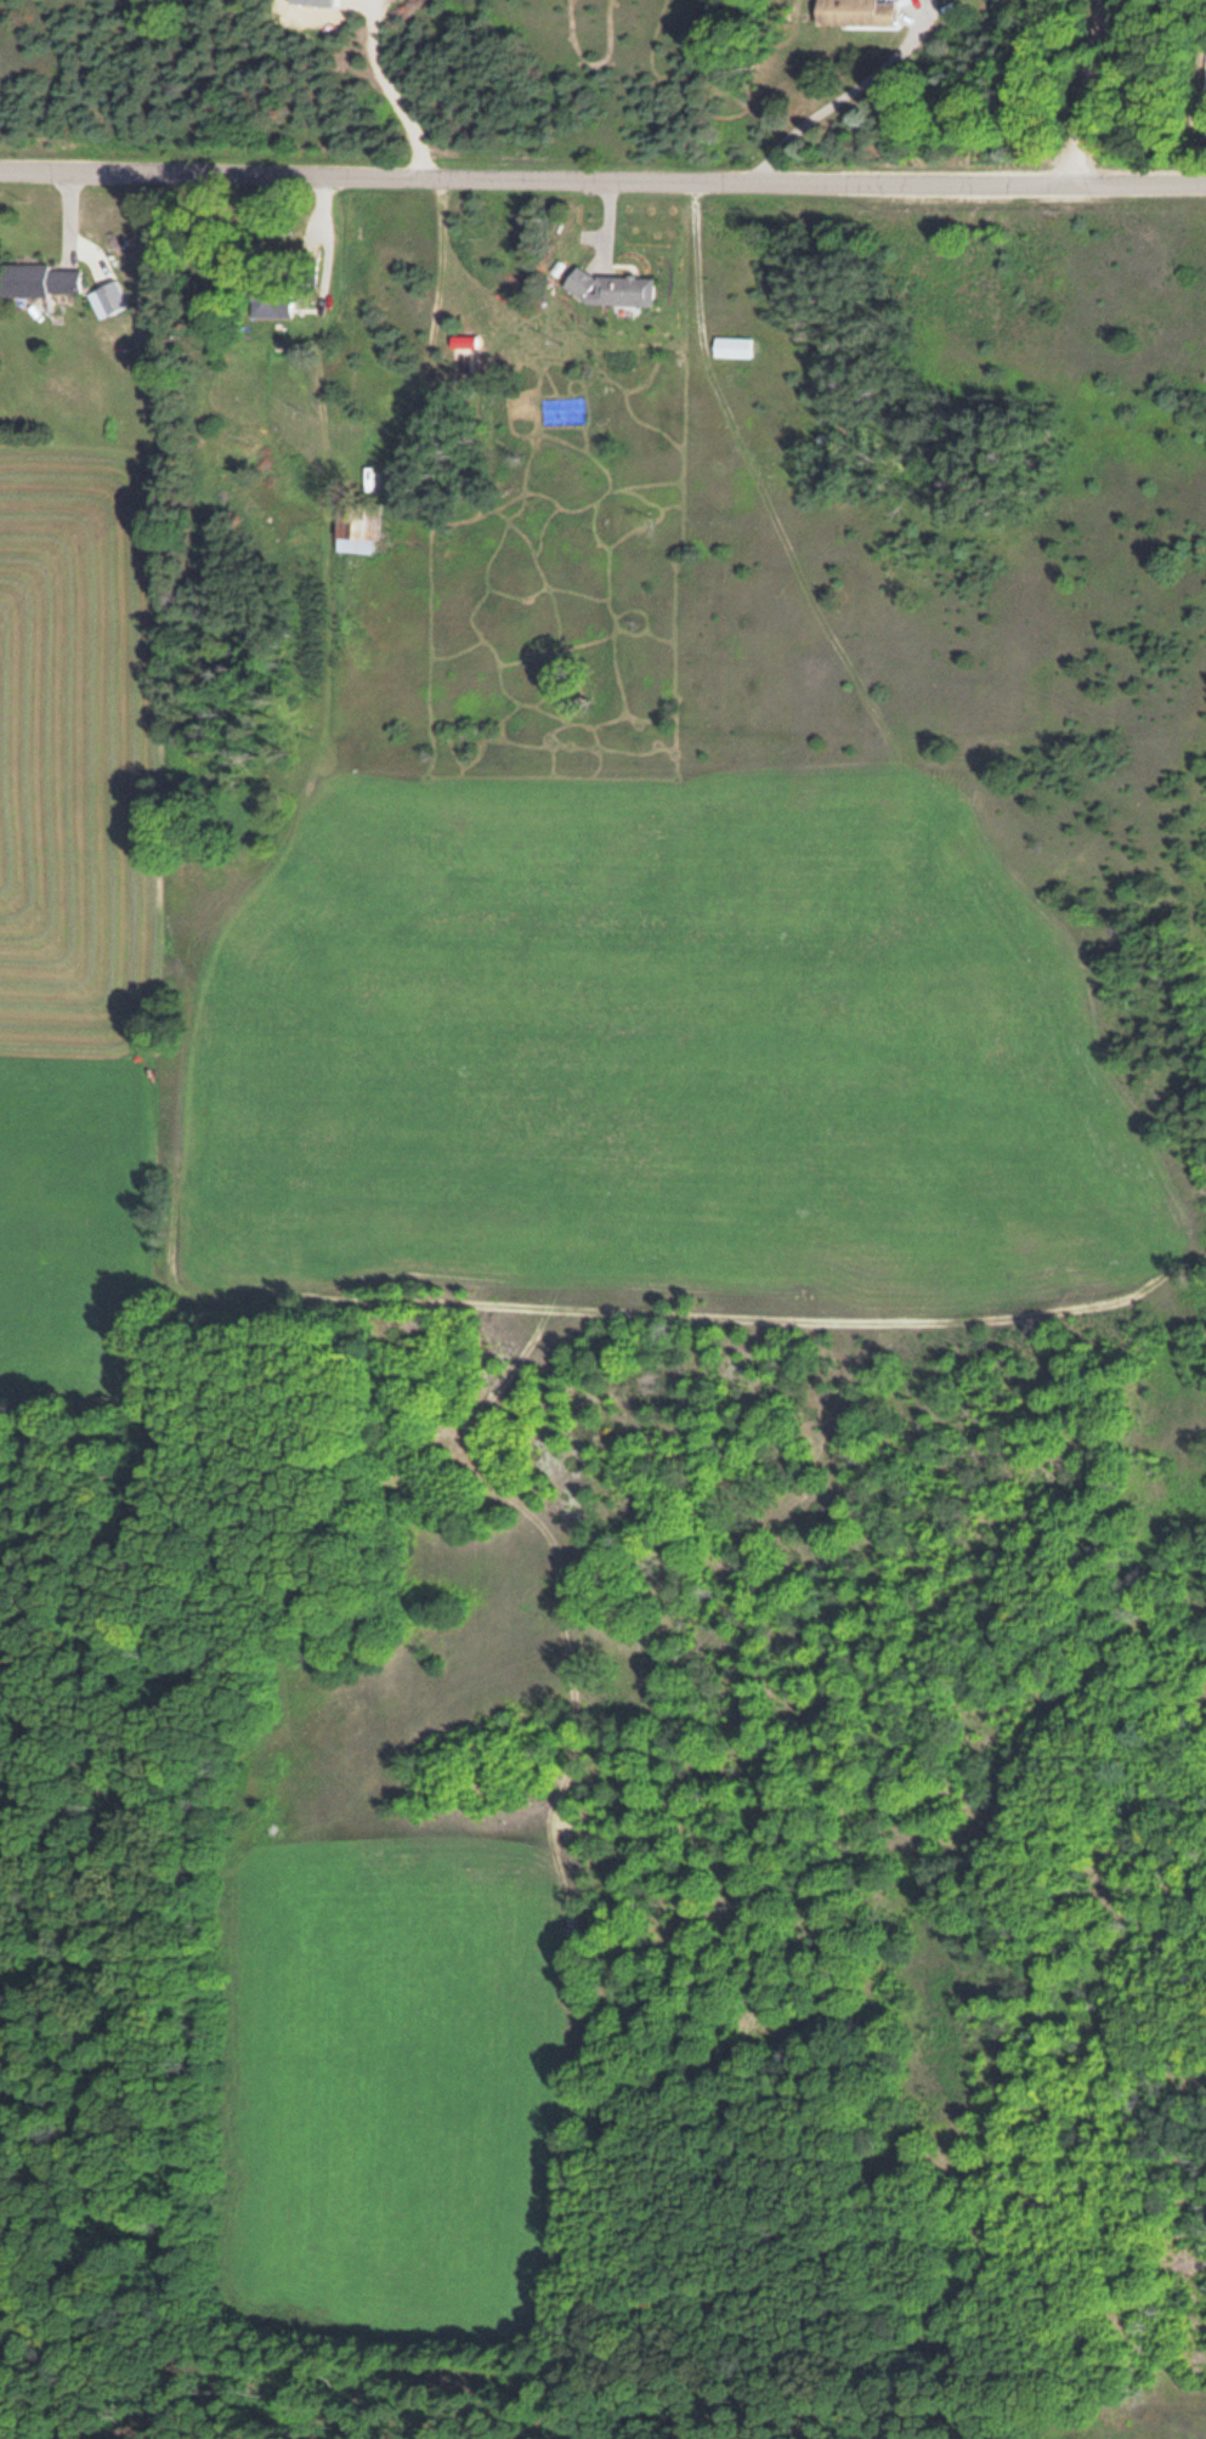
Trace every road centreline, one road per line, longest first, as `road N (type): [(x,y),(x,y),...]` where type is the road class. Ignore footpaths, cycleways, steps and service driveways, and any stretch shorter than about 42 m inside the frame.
road 1 (residential): [(1205,179),(0,175)]

